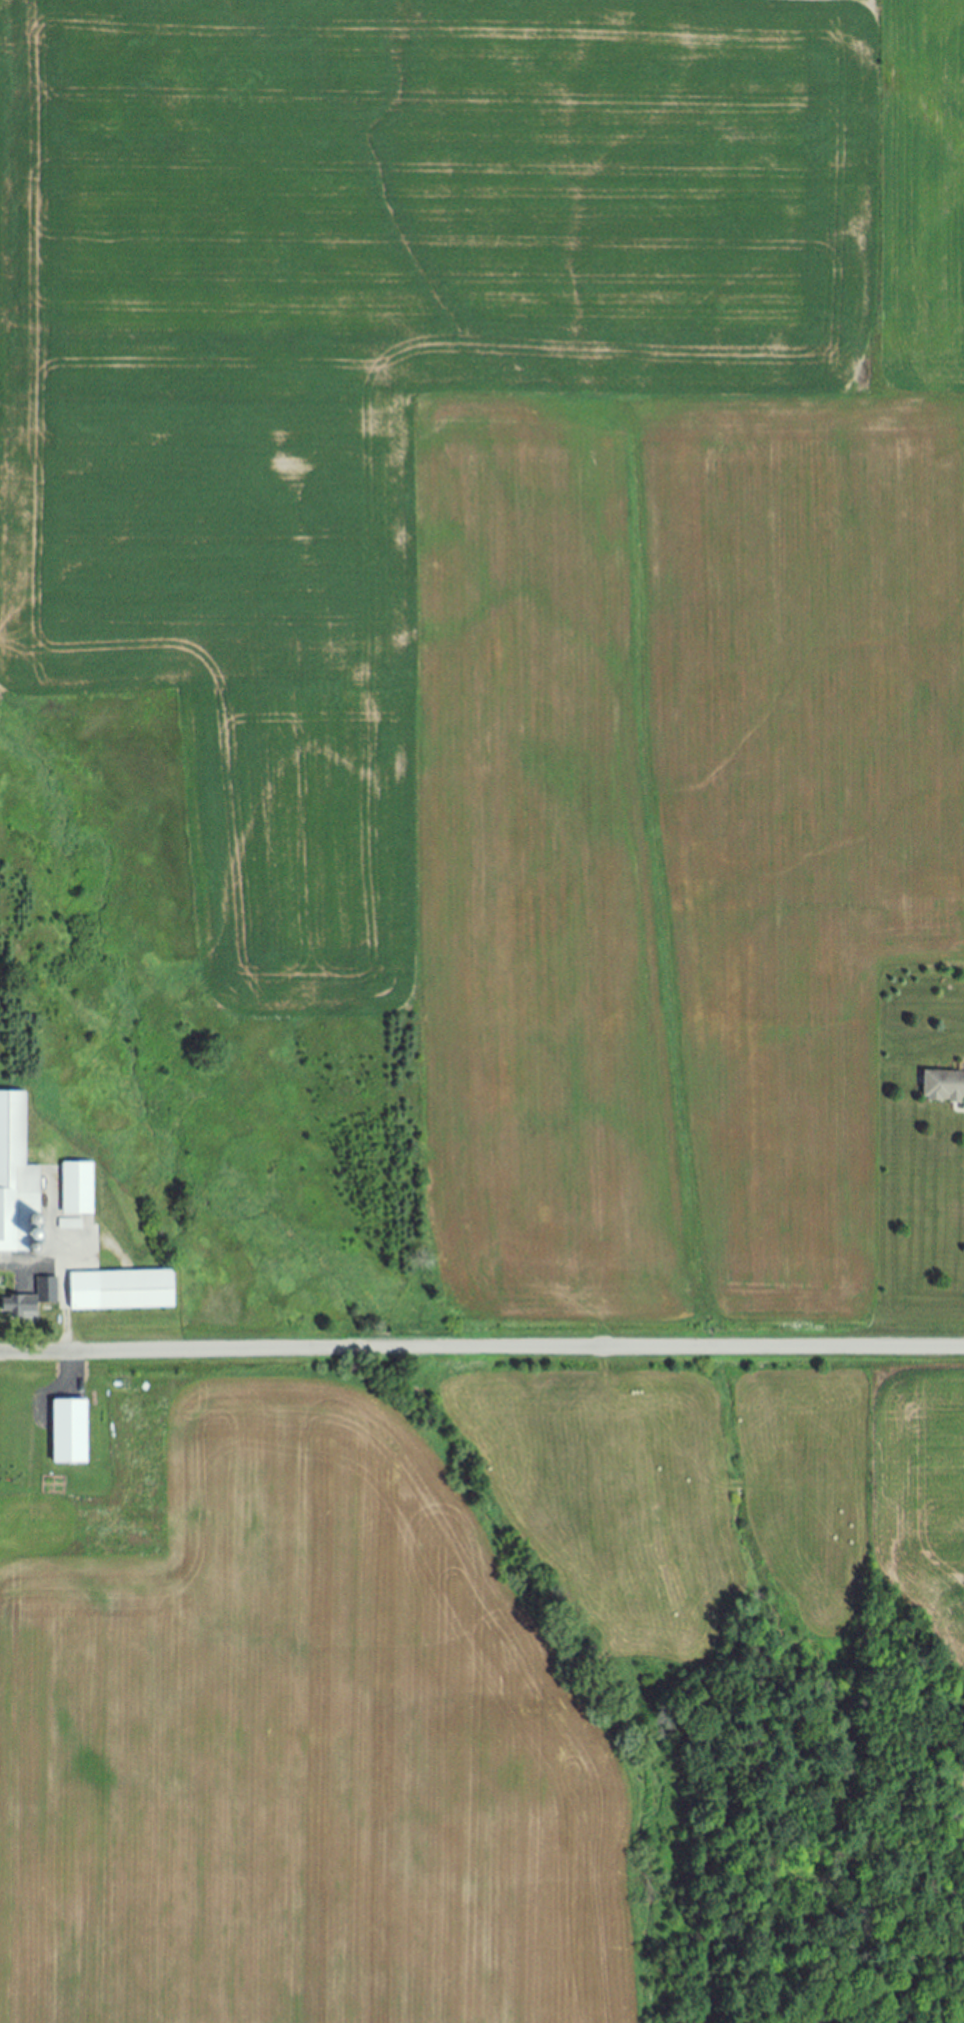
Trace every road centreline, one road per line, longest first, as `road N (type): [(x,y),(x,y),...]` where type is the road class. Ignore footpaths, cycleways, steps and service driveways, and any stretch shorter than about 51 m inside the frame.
road 1 (residential): [(963,1347),(0,1349)]

